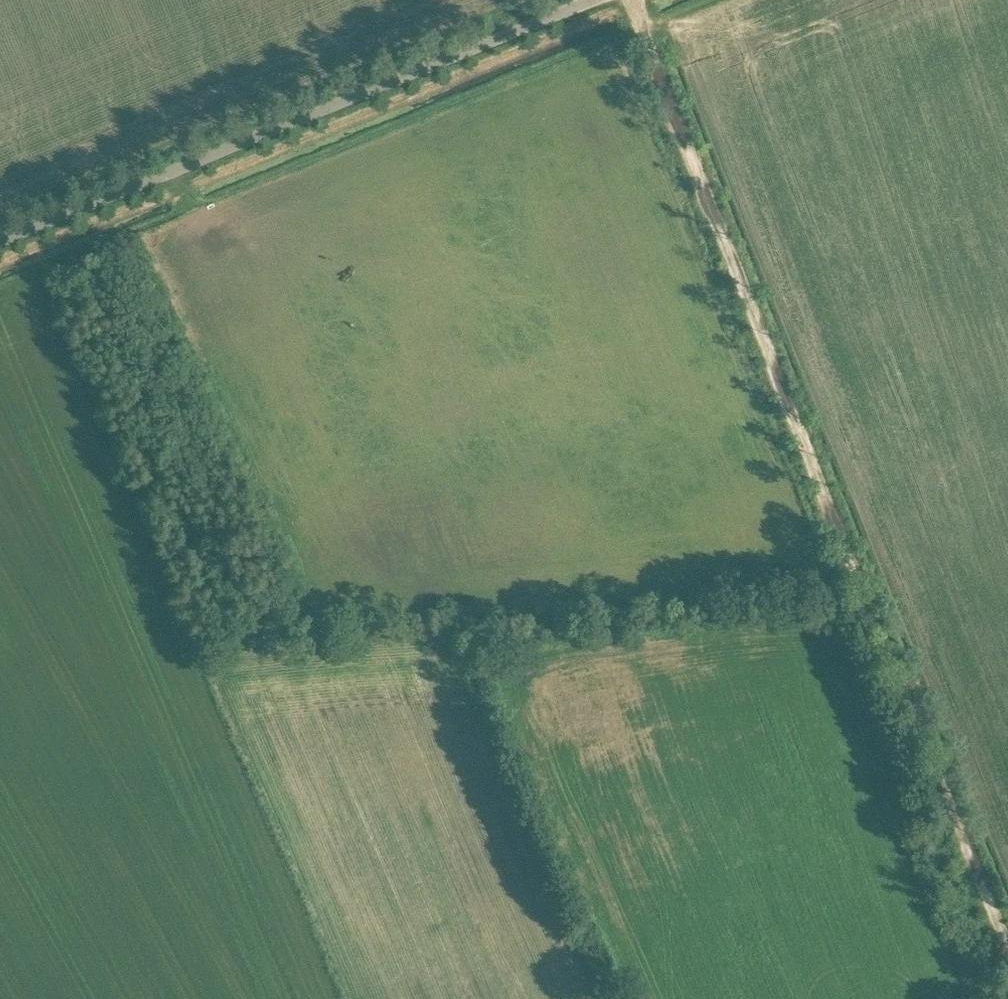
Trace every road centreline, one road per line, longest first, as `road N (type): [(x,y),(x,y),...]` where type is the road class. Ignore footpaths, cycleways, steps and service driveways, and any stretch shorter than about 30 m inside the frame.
road 1 (track): [(1007,951),(633,0)]
road 2 (unclassified): [(0,243),(602,0)]

